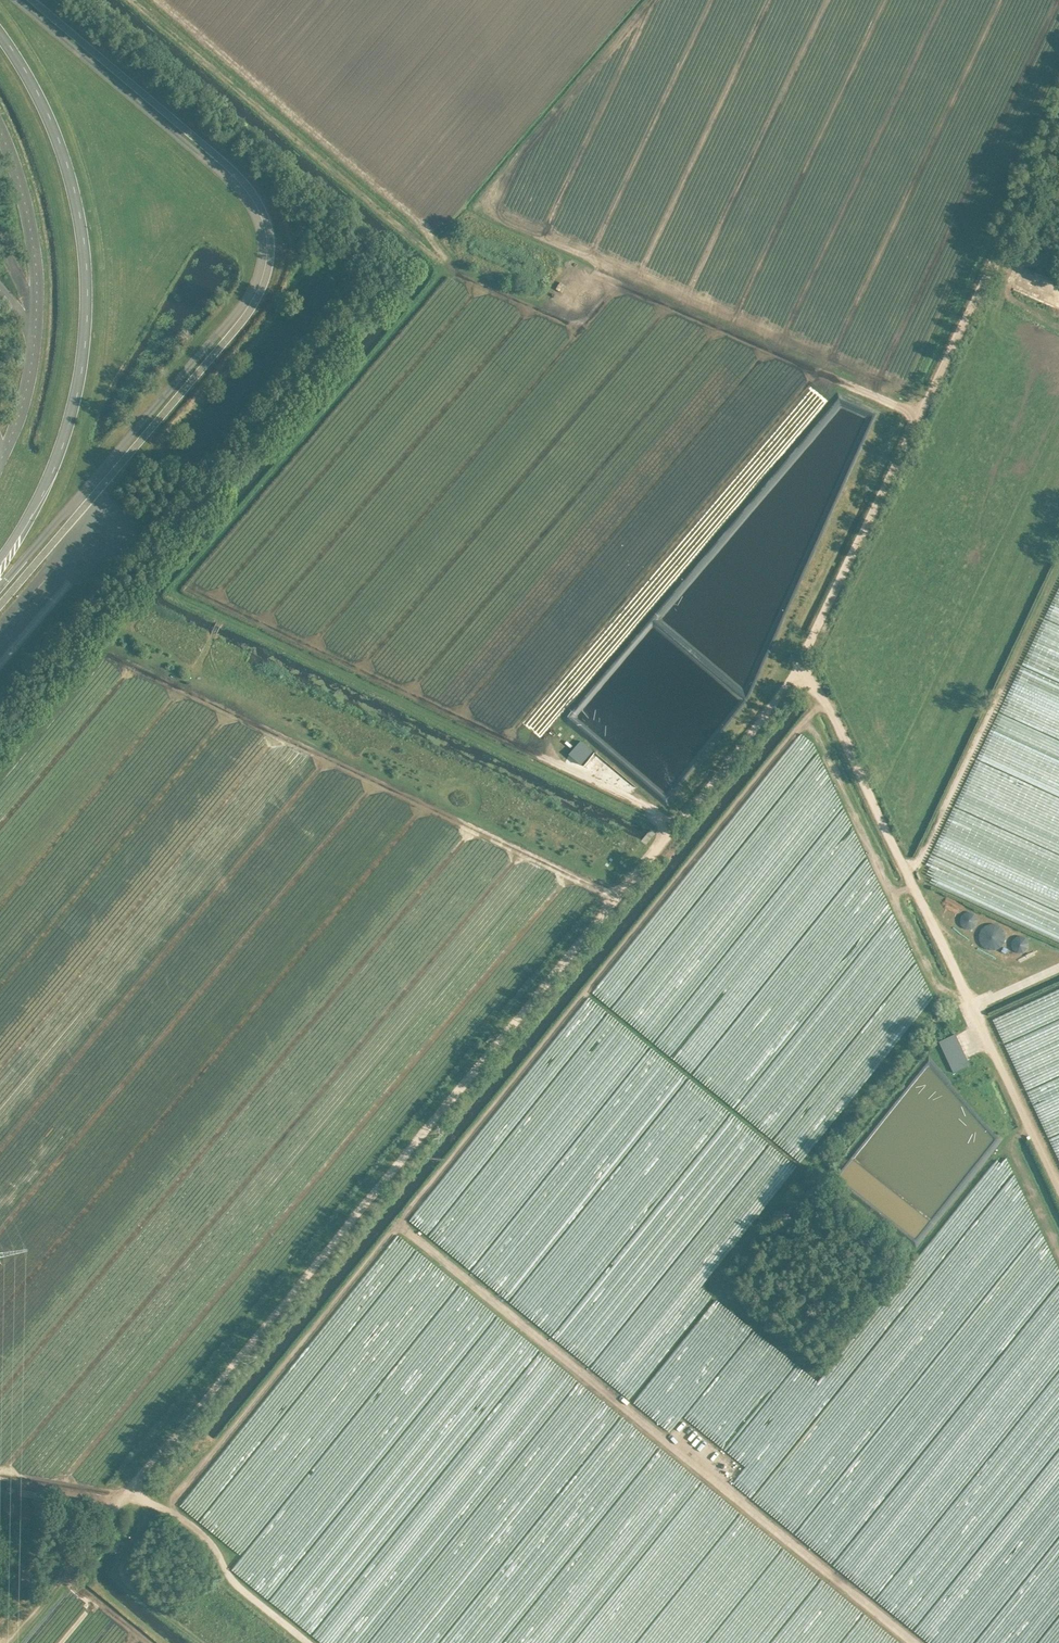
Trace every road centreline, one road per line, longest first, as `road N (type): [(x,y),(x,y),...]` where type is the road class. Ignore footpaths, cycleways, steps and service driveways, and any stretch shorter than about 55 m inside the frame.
road 1 (track): [(137,0),(446,265),(183,571),(180,585),(215,613),(672,831)]
road 2 (track): [(111,1516),(803,664)]
road 3 (track): [(803,664),(1058,122)]
road 4 (track): [(972,1007),(803,664)]
road 5 (track): [(1058,1182),(972,1007)]
road 6 (track): [(204,1642),(124,1576),(131,1539),(111,1516)]
road 7 (track): [(10,1642),(111,1516)]

